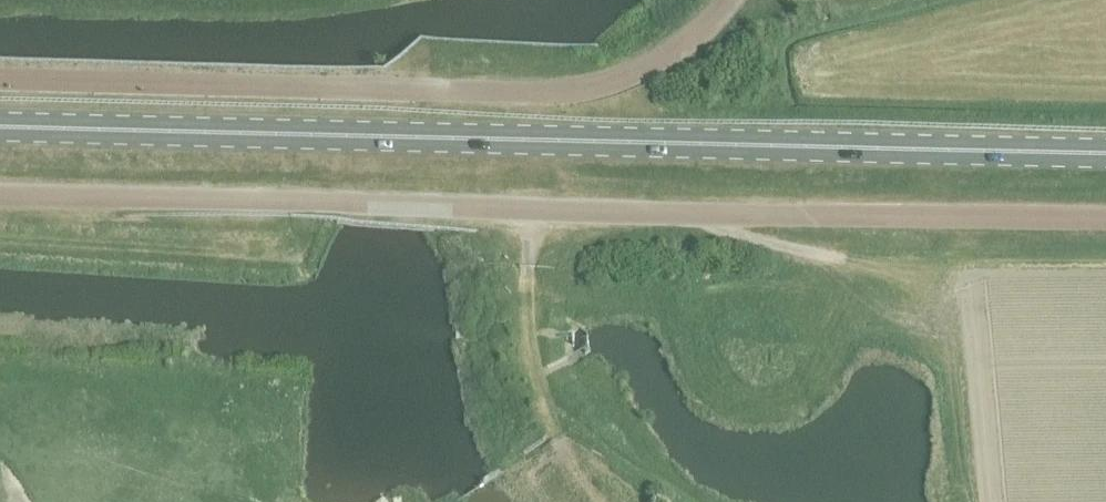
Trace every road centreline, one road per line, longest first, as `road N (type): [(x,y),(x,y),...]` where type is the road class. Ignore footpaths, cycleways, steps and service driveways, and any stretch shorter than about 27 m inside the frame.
road 1 (primary): [(0,124),(1105,155)]
road 2 (unclassified): [(0,198),(537,217),(1105,223)]
road 3 (unclassified): [(0,77),(566,96),(631,80),(715,24),(731,0)]

